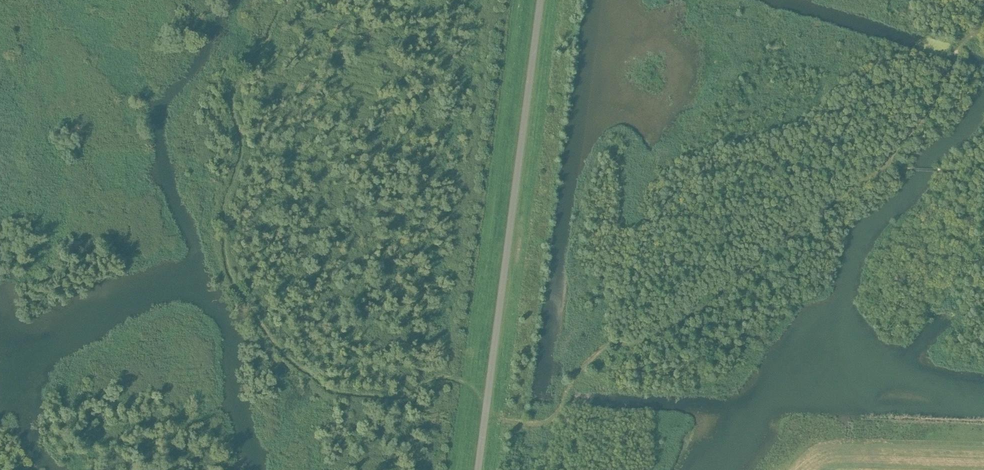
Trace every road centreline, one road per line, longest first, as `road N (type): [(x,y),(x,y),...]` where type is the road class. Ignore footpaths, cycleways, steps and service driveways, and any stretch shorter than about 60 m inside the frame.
road 1 (unclassified): [(540,0),(478,469)]

